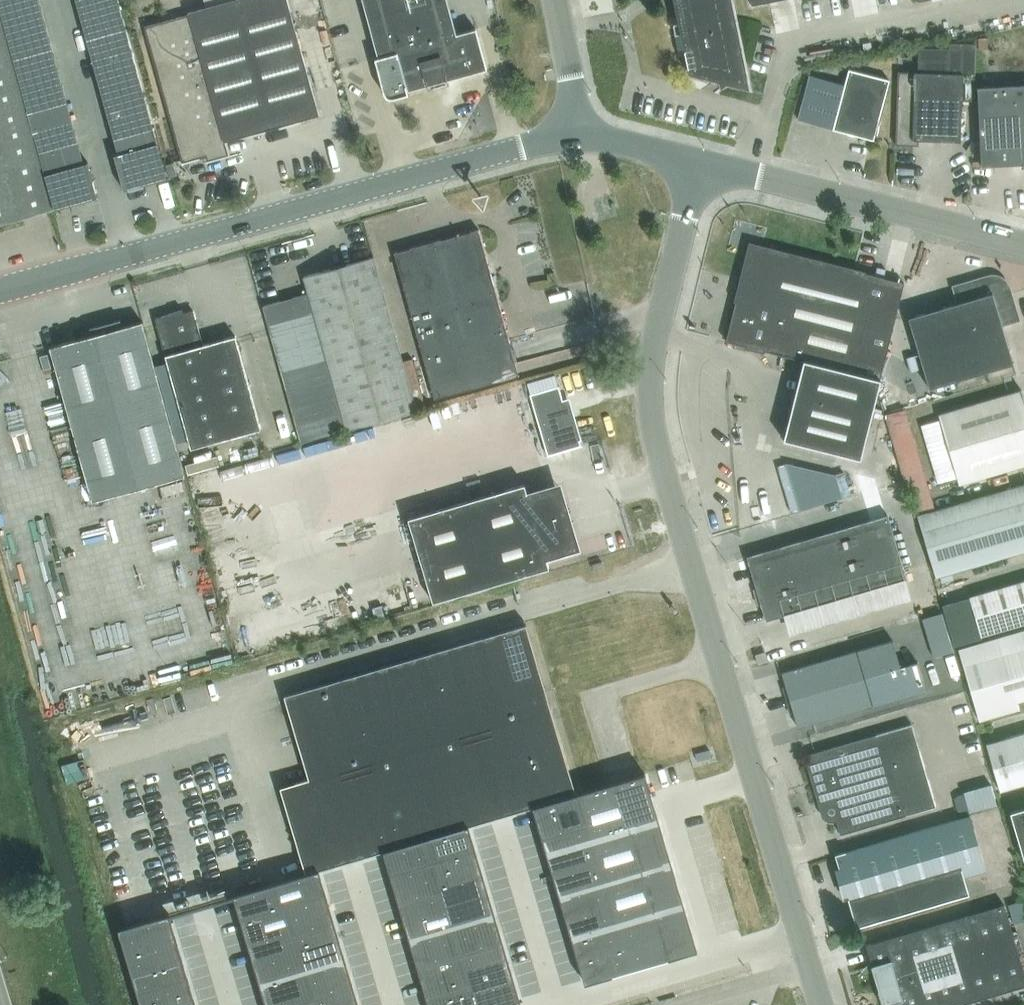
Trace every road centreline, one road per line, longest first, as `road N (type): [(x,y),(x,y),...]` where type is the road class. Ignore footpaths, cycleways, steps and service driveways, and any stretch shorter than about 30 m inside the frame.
road 1 (unclassified): [(821,1004),(650,410),(652,351),(699,160)]
road 2 (unclassified): [(576,135),(0,289)]
road 3 (unclassified): [(699,160),(1023,242)]
road 4 (unclassified): [(576,135),(555,0)]
road 5 (unclassified): [(699,160),(576,135)]

